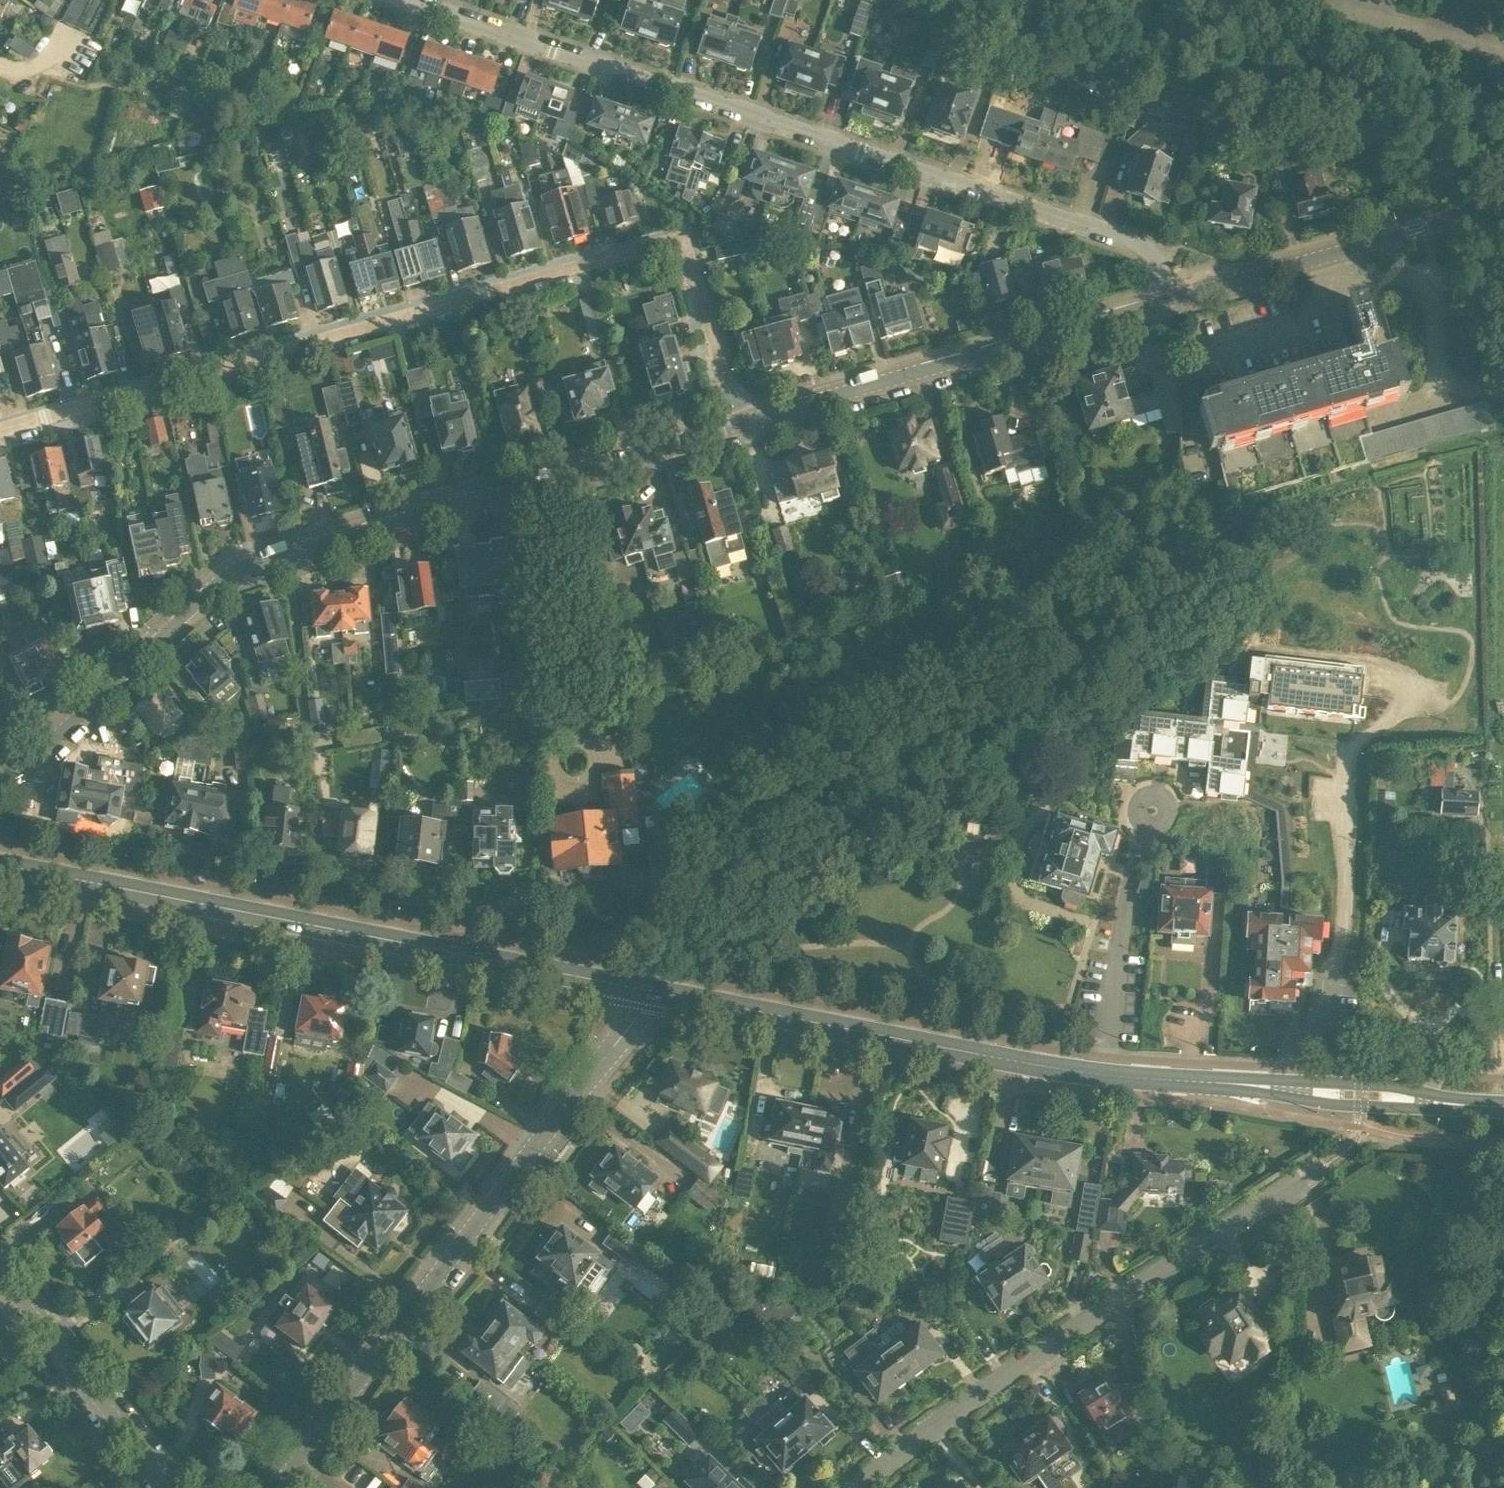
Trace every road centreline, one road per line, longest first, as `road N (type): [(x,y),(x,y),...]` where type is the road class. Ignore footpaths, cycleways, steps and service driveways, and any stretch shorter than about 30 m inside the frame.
road 1 (residential): [(0,433),(645,250),(665,251),(693,275),(741,424)]
road 2 (residential): [(406,0),(1145,247),(1170,300)]
road 3 (secondary): [(0,770),(54,737),(207,594),(245,571),(741,424)]
road 4 (primary): [(647,990),(0,863)]
road 5 (tertiary): [(276,1487),(464,1229),(635,1020),(647,990)]
road 6 (residential): [(841,1487),(1325,1163)]
road 7 (primary): [(1106,1075),(647,990)]
road 8 (secondary): [(741,424),(1170,300)]
road 9 (primary): [(1503,1106),(1106,1075)]
road 10 (secondary): [(1170,300),(1503,205)]
road 11 (residential): [(1154,810),(1121,913),(1106,1075)]
road 12 (tertiary): [(171,1487),(0,1279)]

